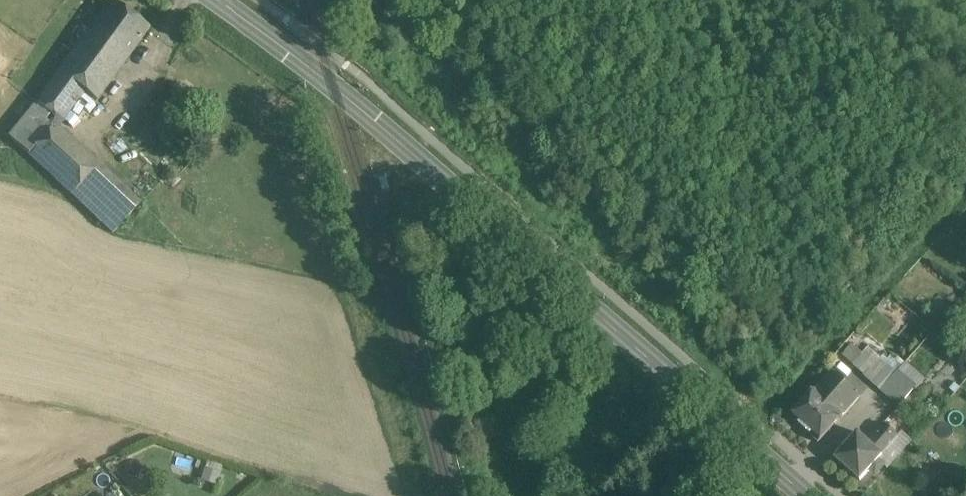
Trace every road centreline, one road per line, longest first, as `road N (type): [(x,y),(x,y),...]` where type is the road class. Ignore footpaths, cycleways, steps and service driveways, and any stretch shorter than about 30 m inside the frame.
road 1 (secondary): [(807,495),(332,85),(217,0)]

